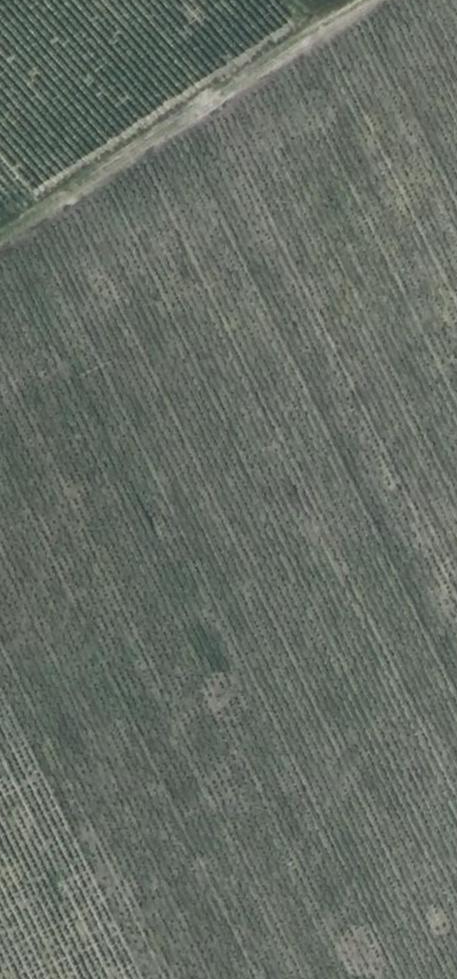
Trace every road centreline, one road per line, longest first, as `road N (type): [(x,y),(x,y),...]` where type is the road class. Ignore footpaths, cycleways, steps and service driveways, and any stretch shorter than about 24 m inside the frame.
road 1 (track): [(0,247),(375,0)]

